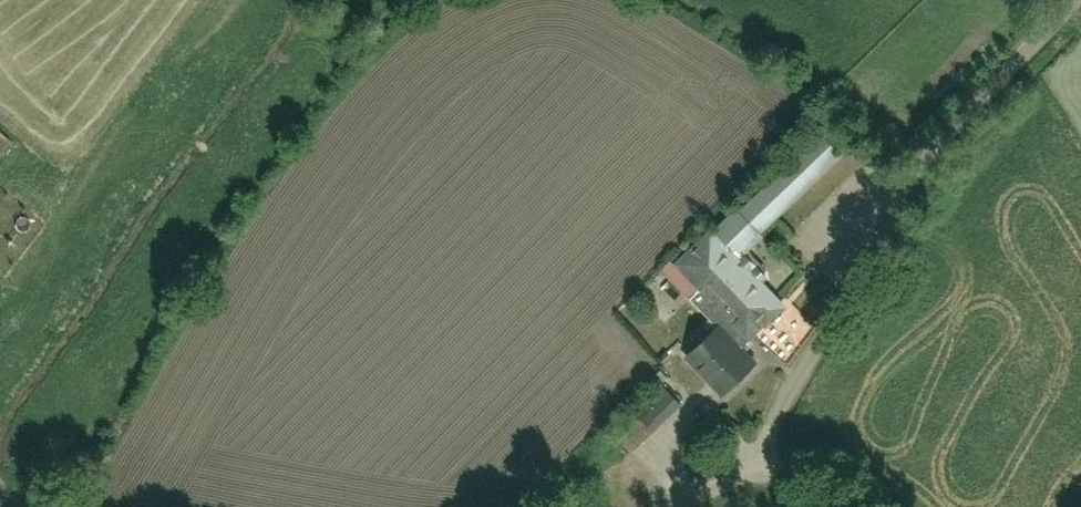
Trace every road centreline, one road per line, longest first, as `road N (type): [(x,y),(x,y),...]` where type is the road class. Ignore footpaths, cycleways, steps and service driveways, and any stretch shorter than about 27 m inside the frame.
road 1 (residential): [(1074,0),(916,183),(758,462)]

